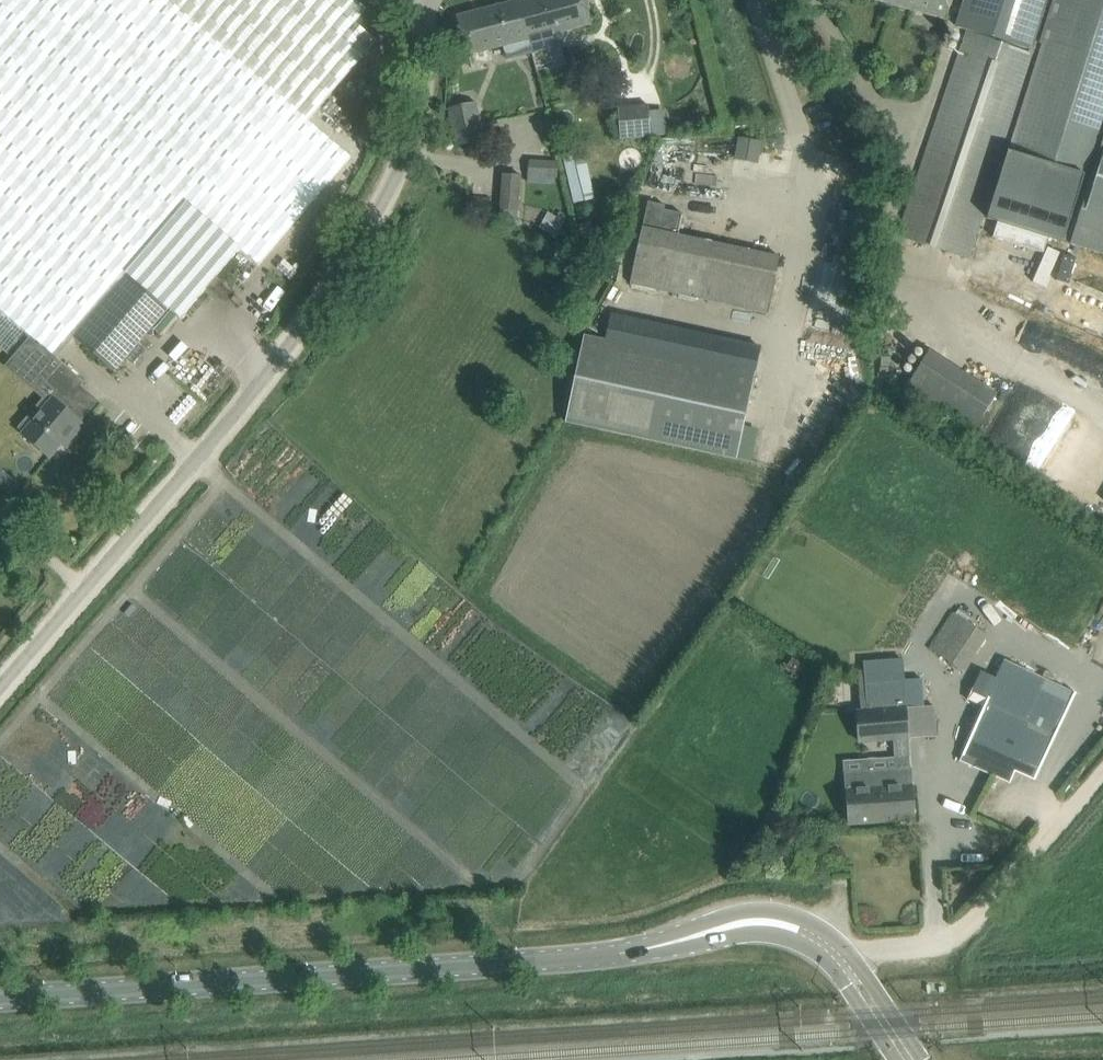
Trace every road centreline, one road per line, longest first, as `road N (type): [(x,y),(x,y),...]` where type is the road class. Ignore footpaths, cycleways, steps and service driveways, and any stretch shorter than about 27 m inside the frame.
road 1 (secondary): [(910,1059),(830,952),(806,933),(768,923),(621,953),(0,998)]
road 2 (unclassified): [(0,685),(287,350),(366,233),(418,123),(428,0)]
road 3 (track): [(1102,771),(954,934),(841,963)]

